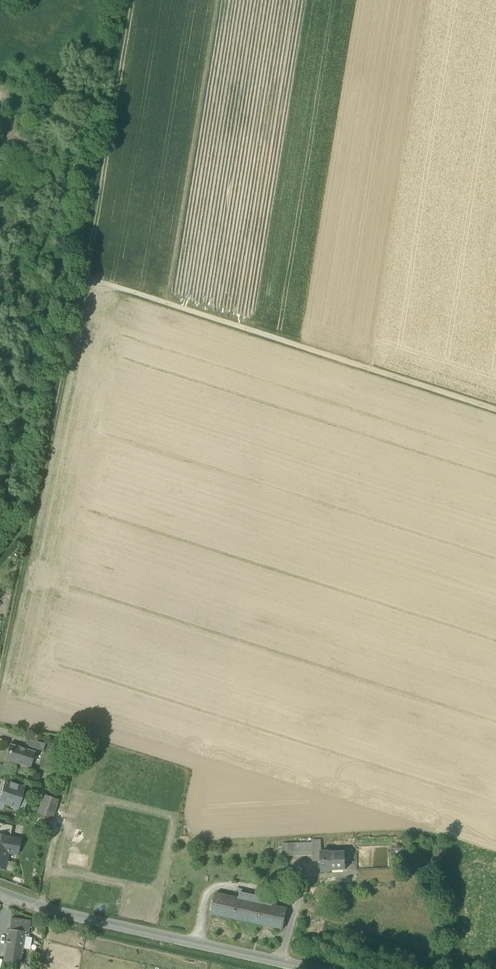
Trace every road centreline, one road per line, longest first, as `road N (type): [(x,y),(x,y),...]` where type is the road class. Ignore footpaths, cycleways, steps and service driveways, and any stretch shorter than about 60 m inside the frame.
road 1 (track): [(87,275),(495,410)]
road 2 (track): [(0,674),(87,275)]
road 3 (unclassified): [(320,968),(0,890)]
road 4 (track): [(87,275),(132,0)]

